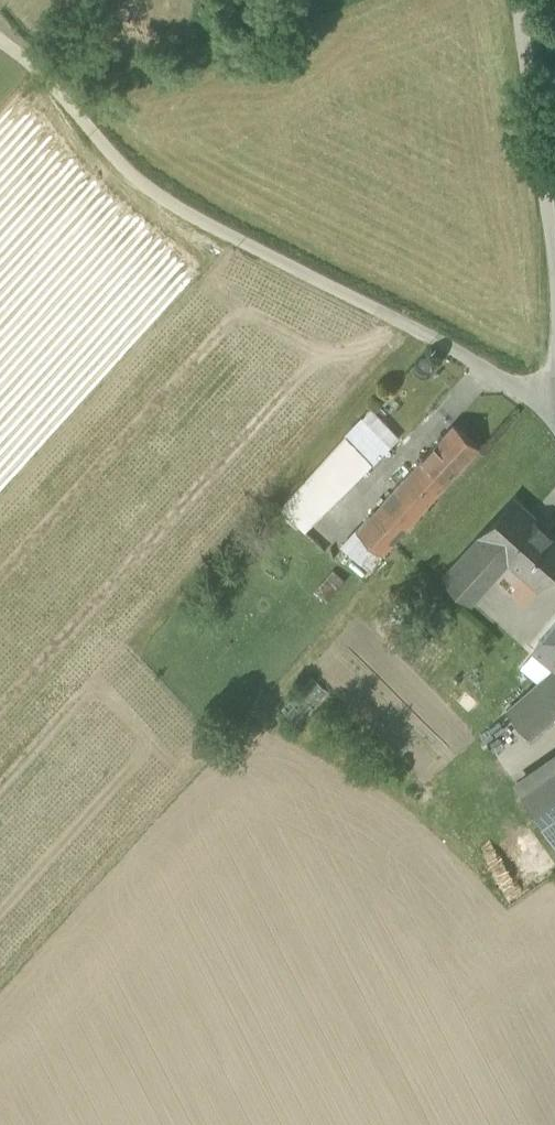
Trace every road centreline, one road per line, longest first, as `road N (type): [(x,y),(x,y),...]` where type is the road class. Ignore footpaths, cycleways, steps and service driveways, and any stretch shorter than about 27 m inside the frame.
road 1 (unclassified): [(554,397),(178,209),(115,160),(29,60),(0,46)]
road 2 (unclassified): [(554,334),(519,0)]

